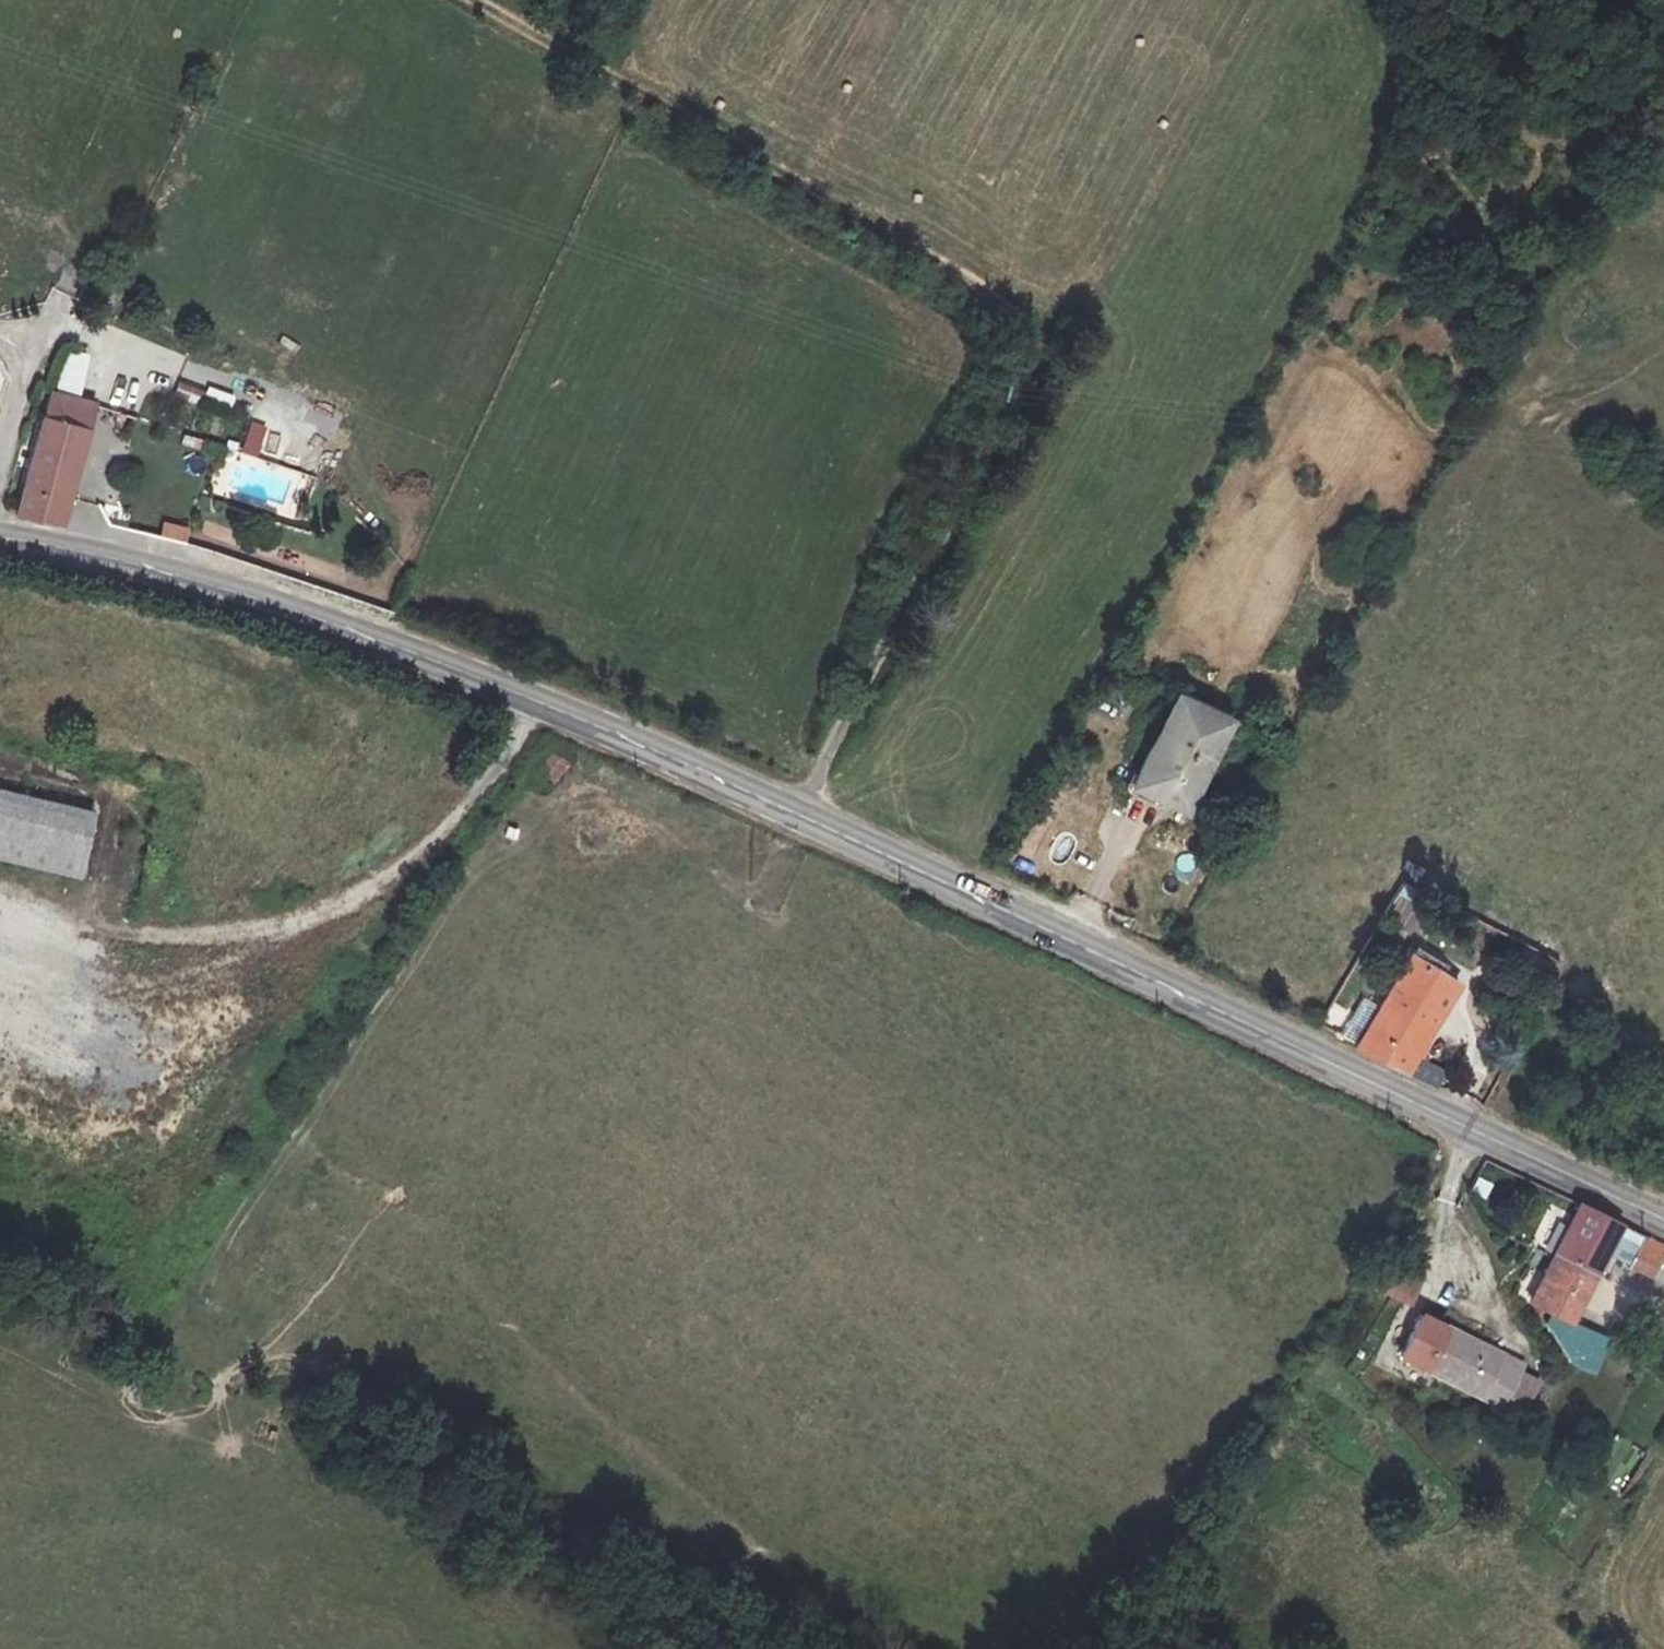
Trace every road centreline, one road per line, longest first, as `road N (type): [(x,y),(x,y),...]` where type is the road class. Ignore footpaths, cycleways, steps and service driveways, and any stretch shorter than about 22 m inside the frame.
road 1 (tertiary): [(1663,1222),(798,818),(383,640),(150,568),(0,539)]
road 2 (track): [(798,818),(1028,383),(1031,347),(1002,301),(486,0)]

